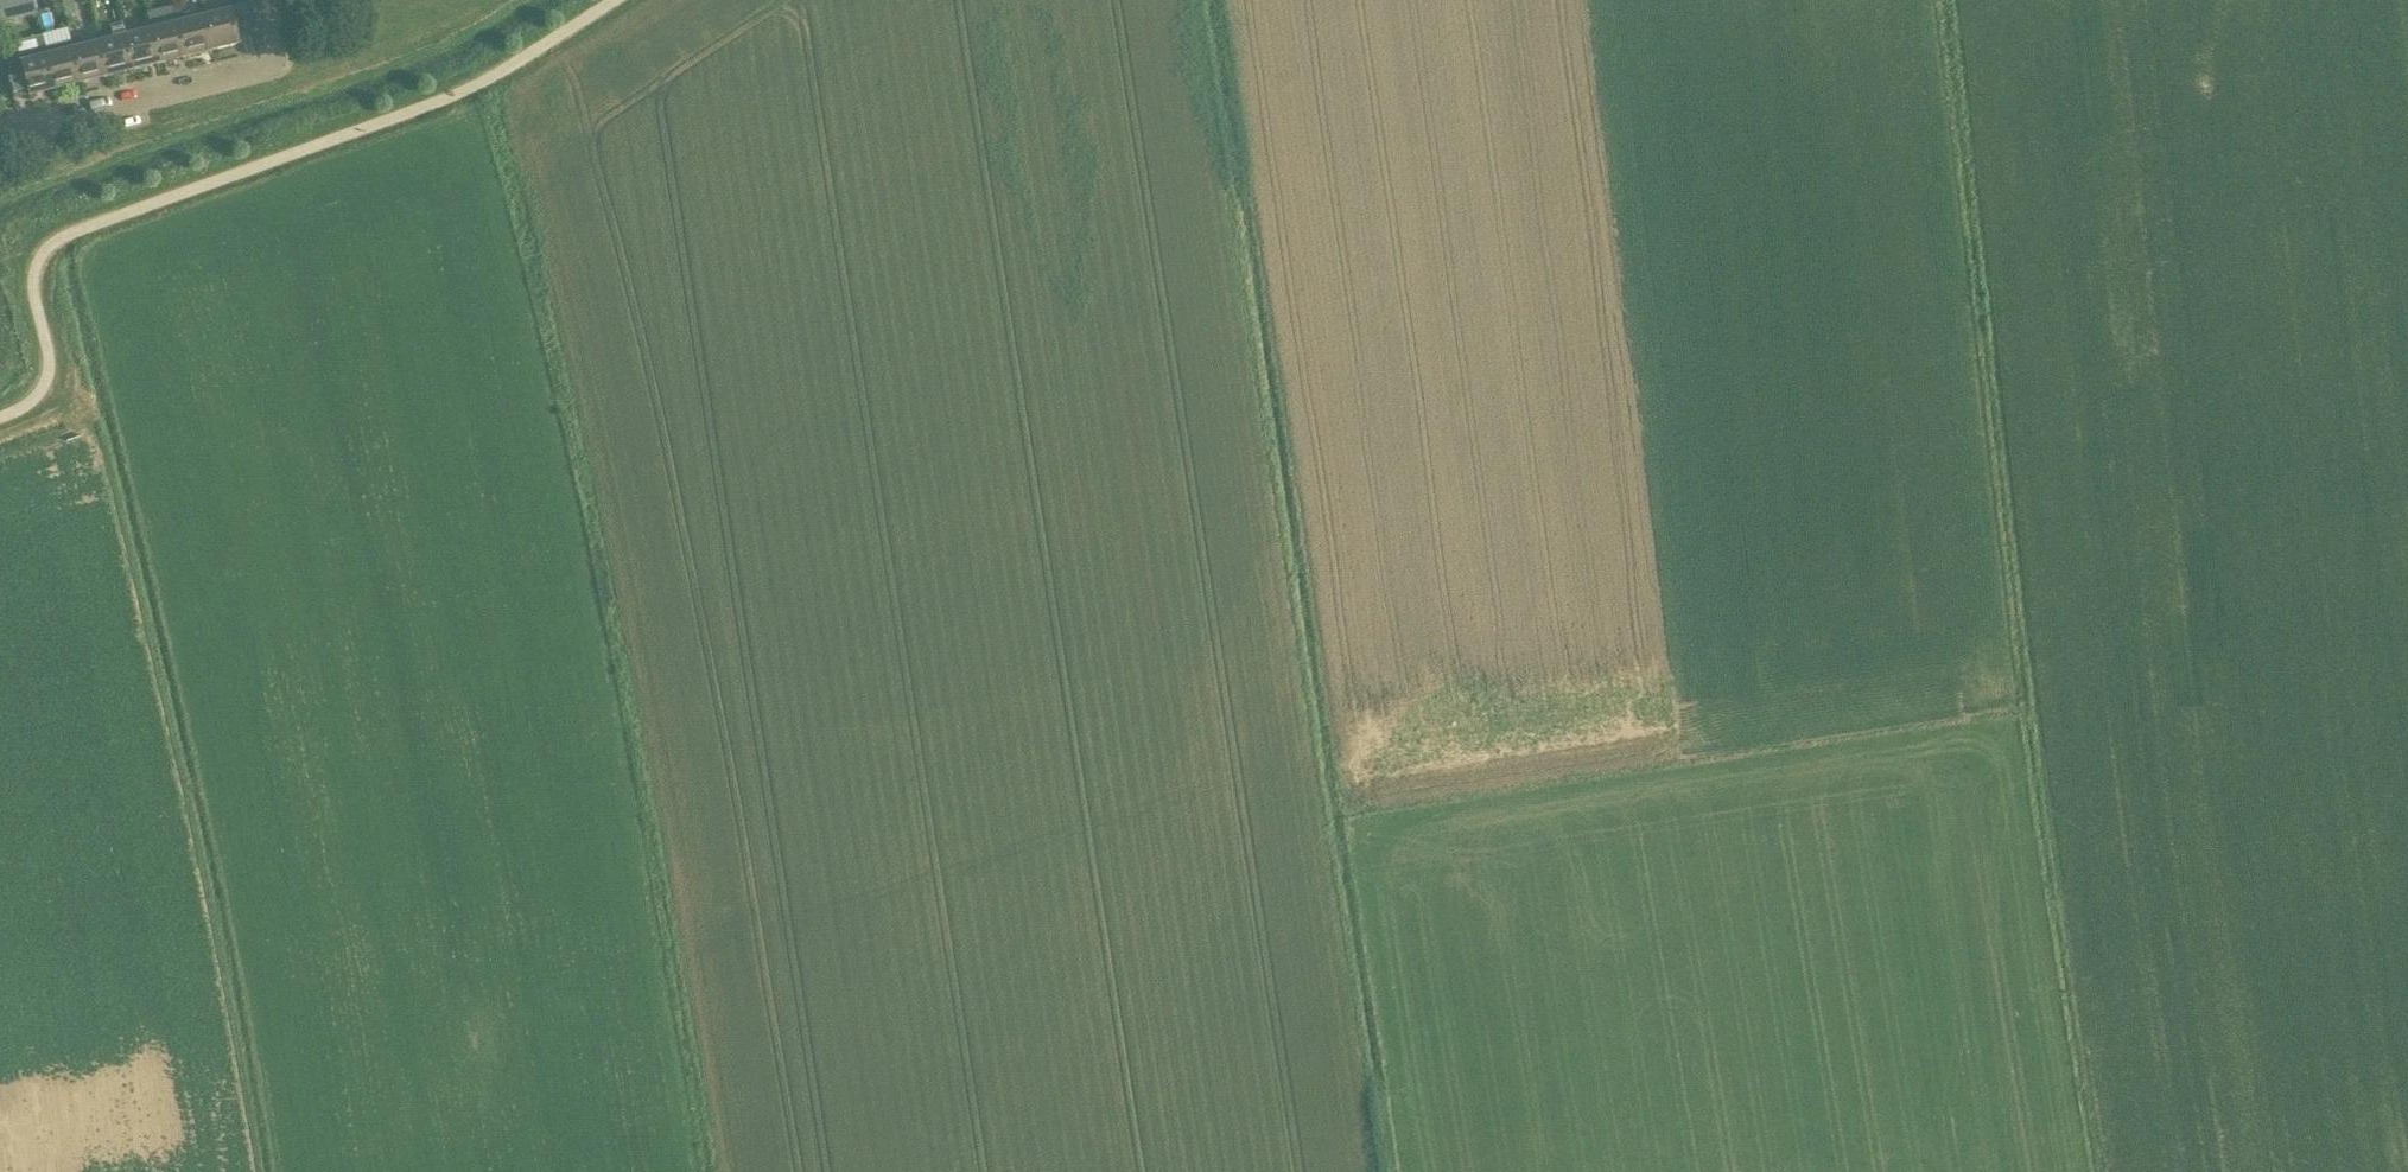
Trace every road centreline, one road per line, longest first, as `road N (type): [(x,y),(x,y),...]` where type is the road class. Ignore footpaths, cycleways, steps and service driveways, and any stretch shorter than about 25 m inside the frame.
road 1 (residential): [(0,145),(269,73),(277,60),(263,0)]

